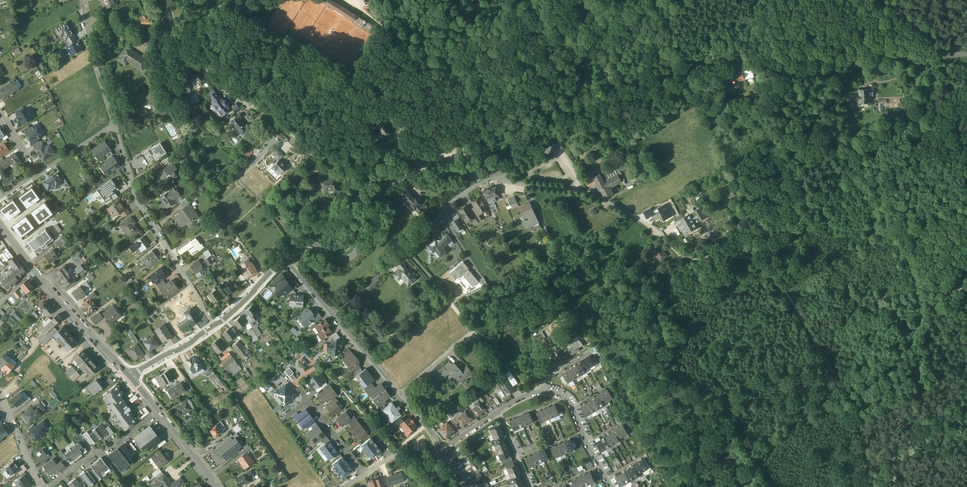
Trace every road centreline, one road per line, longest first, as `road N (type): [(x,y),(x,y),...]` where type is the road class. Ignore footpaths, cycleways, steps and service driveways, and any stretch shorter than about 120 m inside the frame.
road 1 (residential): [(966,53),(730,58),(626,83),(559,143),(495,175)]
road 2 (residential): [(393,175),(365,178),(315,156),(231,96),(180,42),(165,0)]
road 3 (residential): [(442,451),(523,399),(547,392),(573,408),(610,486)]
road 4 (residential): [(115,126),(139,205),(215,326)]
road 5 (residential): [(682,256),(653,228),(596,196),(495,175)]
road 6 (residential): [(284,259),(400,394)]
road 7 (residential): [(394,180),(366,199),(350,257),(305,245),(284,259)]
road 8 (residential): [(446,297),(409,251),(445,205),(483,177)]
road 9 (track): [(873,470),(851,402),(812,335)]
road 10 (residential): [(32,267),(131,376)]
road 11 (residential): [(131,376),(219,486)]
road 12 (residential): [(83,0),(115,126)]

